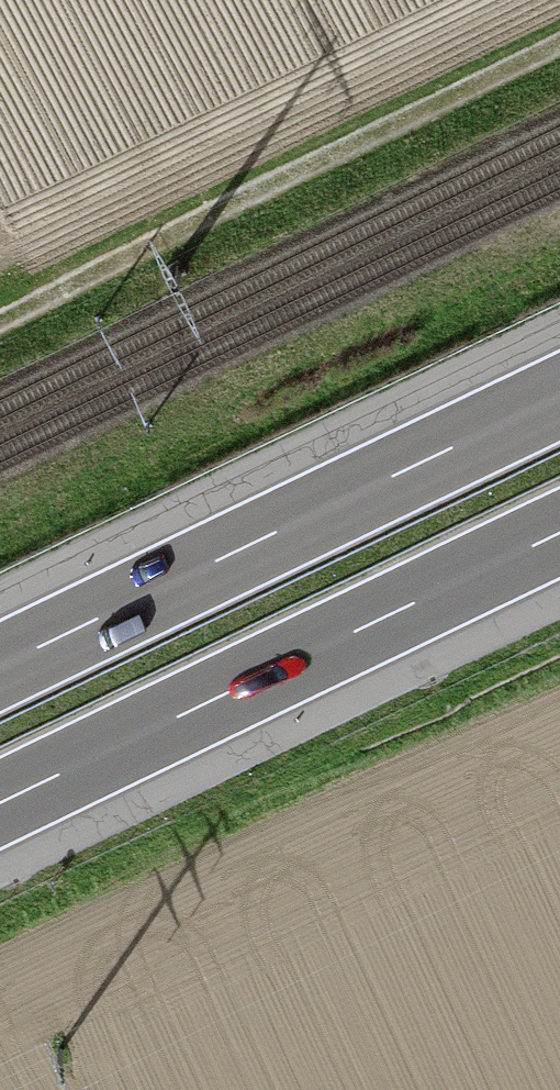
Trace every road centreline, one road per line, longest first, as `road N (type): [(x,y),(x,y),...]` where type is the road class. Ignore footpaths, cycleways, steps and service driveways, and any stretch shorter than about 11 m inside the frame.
road 1 (track): [(559,43),(0,321)]
road 2 (motorway): [(0,804),(559,533)]
road 3 (motorway): [(559,396),(0,666)]

